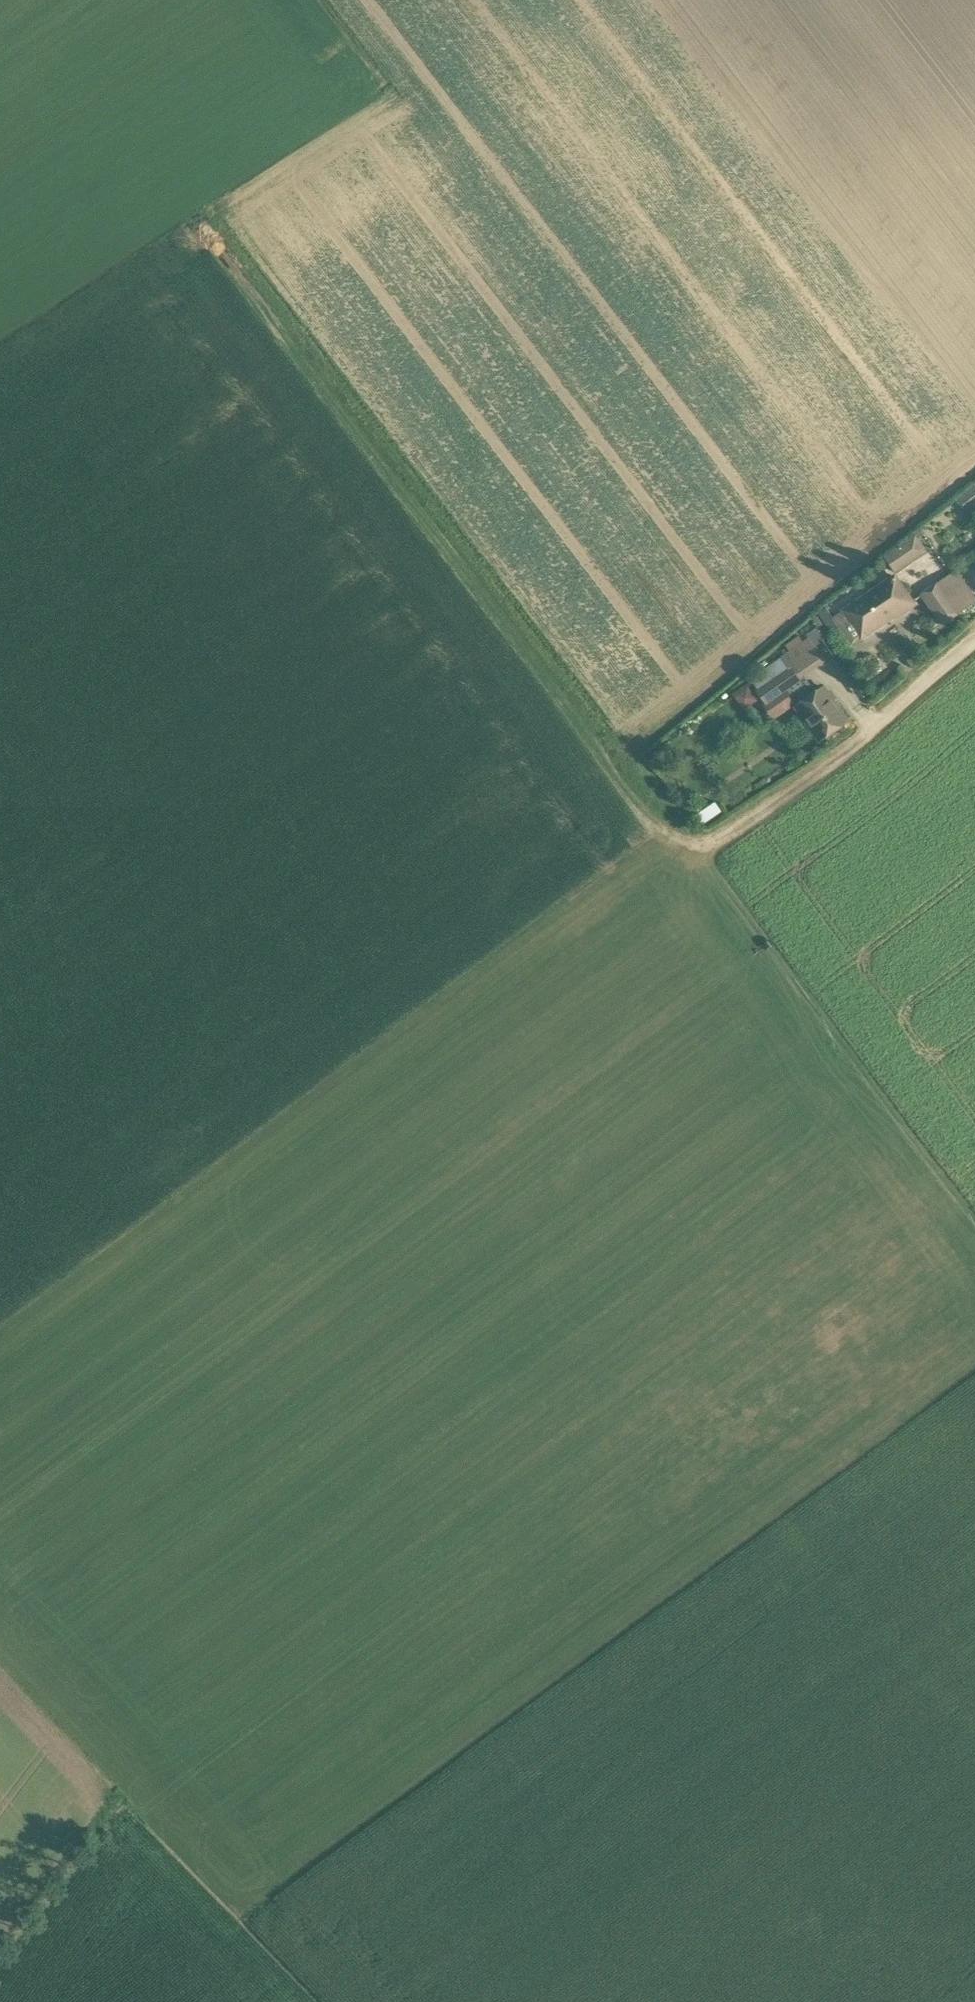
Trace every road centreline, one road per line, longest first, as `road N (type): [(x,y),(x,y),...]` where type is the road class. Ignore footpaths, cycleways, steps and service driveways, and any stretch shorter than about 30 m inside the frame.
road 1 (track): [(974,638),(687,862)]

